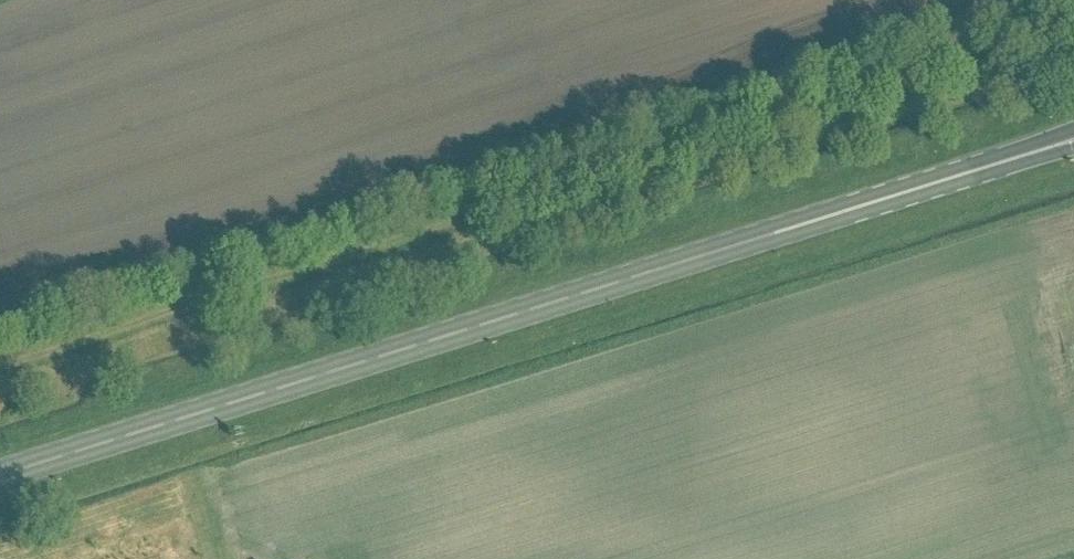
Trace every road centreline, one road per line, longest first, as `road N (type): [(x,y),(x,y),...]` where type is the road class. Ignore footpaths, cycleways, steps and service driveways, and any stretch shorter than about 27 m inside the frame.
road 1 (primary): [(0,477),(1073,142)]
road 2 (track): [(0,362),(1073,27)]

